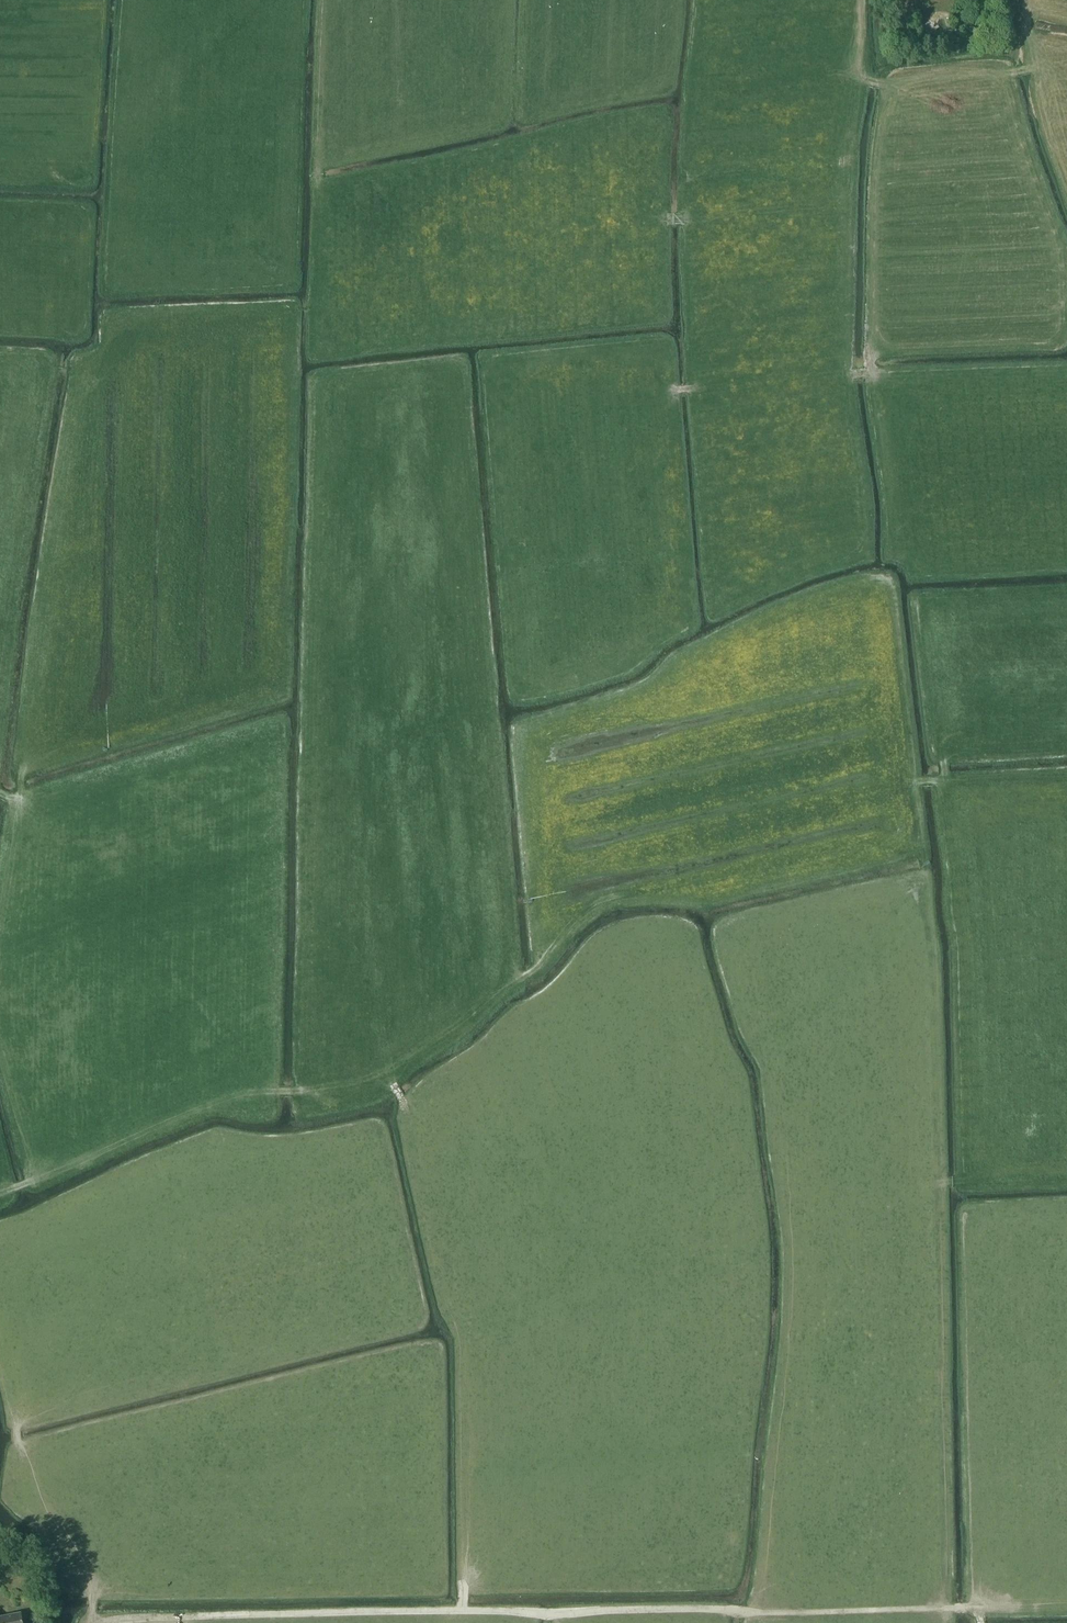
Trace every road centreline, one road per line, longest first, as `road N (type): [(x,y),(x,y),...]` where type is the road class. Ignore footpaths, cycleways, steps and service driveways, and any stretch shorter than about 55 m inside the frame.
road 1 (track): [(104,1622),(363,1611),(983,1607)]

